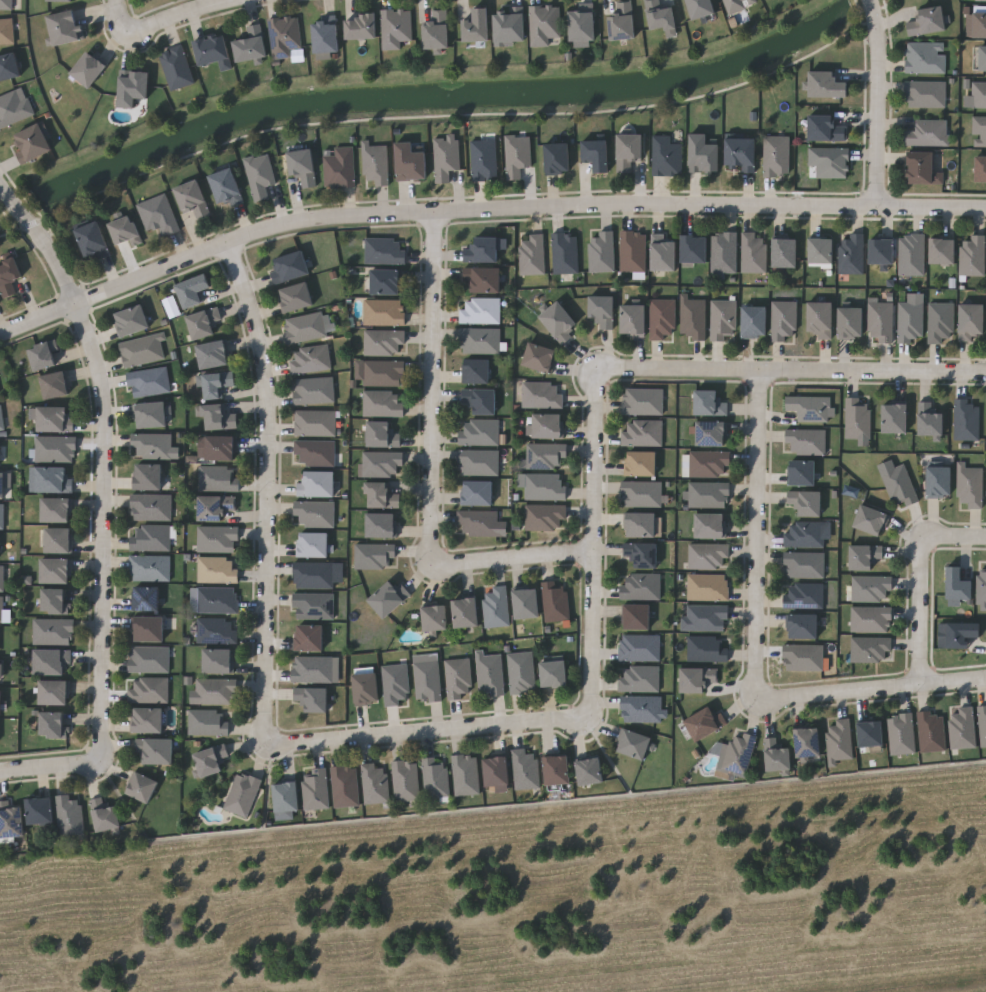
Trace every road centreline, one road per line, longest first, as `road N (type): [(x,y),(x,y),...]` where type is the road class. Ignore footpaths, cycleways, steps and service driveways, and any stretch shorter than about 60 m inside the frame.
road 1 (residential): [(76,306),(227,244),(327,218),(636,205),(985,209)]
road 2 (residential): [(227,244),(254,315),(271,413),(266,727),(273,743)]
road 3 (residential): [(76,306),(99,360),(105,419),(97,757)]
road 4 (residential): [(601,375),(985,372)]
road 5 (residential): [(435,213),(431,552),(439,563)]
road 6 (residential): [(759,370),(758,689),(778,701)]
road 7 (residential): [(588,715),(601,375)]
road 8 (residential): [(273,743),(588,715)]
road 9 (residential): [(778,701),(985,680)]
road 10 (residential): [(877,208),(876,18)]
road 11 (residential): [(922,686),(923,555),(942,536)]
road 12 (residential): [(439,563),(595,550)]
road 13 (residential): [(0,188),(56,262),(76,306)]

